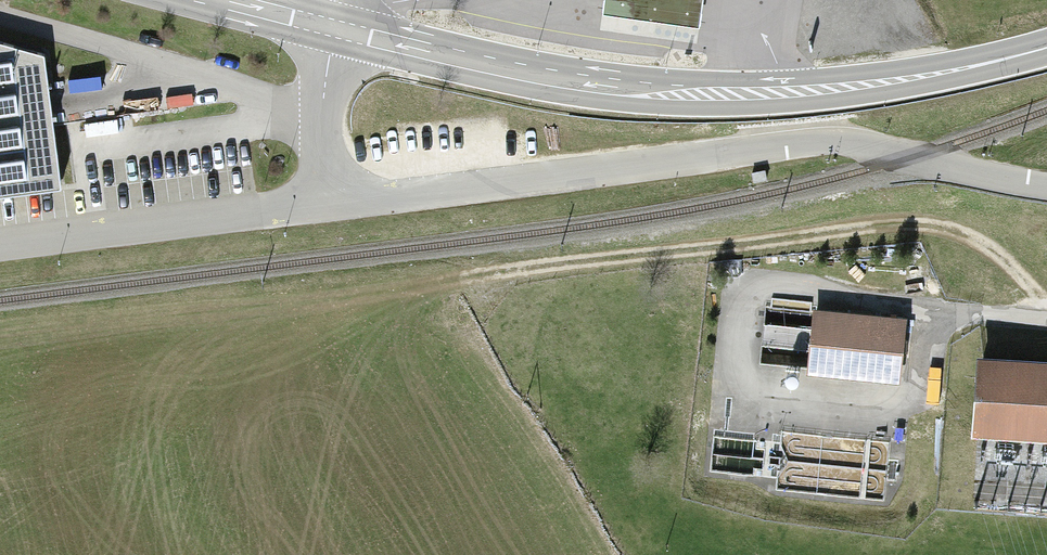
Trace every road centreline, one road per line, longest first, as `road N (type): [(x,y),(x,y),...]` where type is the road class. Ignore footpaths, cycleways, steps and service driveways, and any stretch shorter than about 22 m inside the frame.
road 1 (residential): [(326,188),(399,198),(820,141),(1046,187)]
road 2 (primary): [(1046,48),(858,86),(702,94),(558,79),(335,27)]
road 3 (track): [(476,283),(931,228),(996,254),(1046,312)]
road 4 (unclassified): [(0,248),(264,210),(326,188)]
road 5 (unclassified): [(326,188),(323,123),(335,27)]

